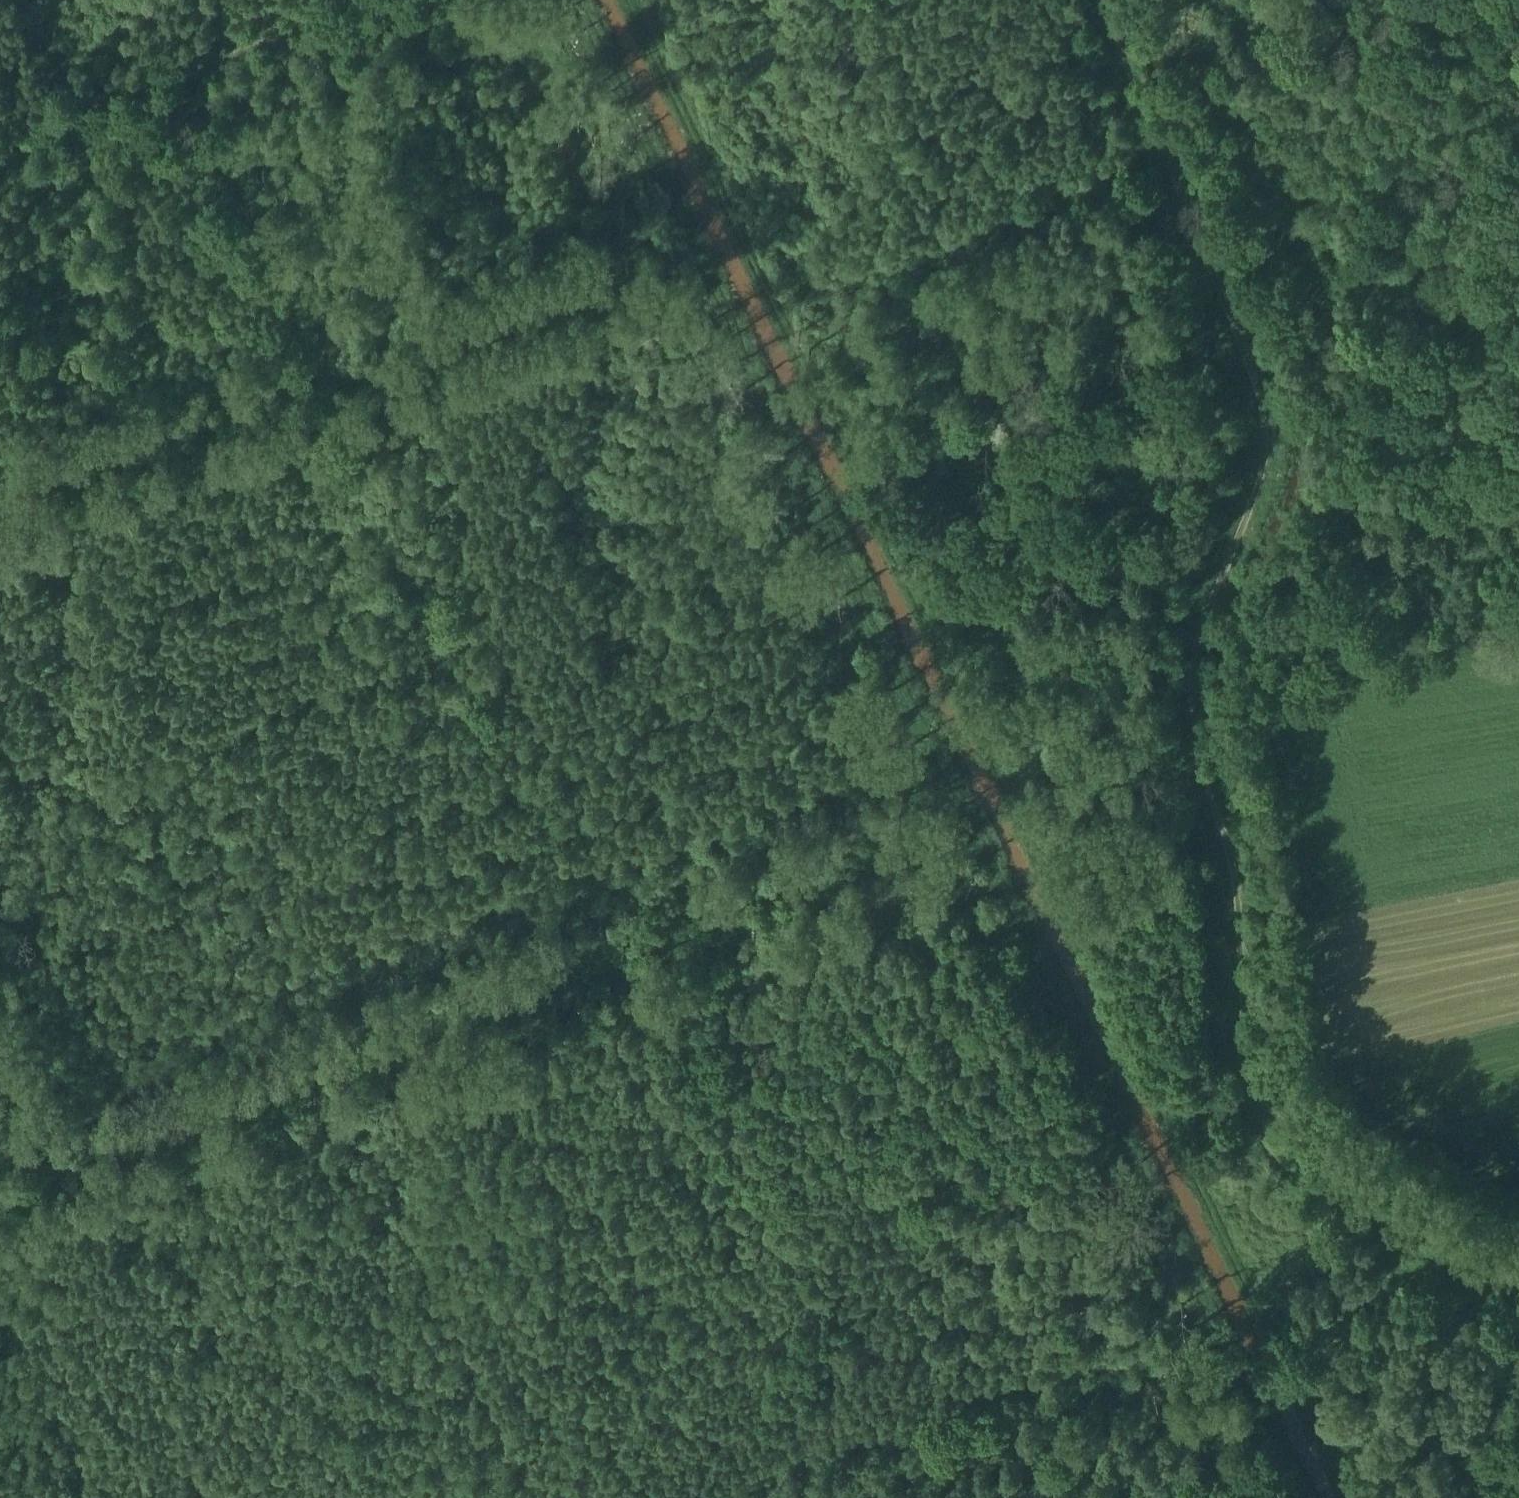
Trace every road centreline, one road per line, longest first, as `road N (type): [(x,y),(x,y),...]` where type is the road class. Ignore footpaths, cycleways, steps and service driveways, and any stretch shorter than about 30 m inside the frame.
road 1 (track): [(1504,1276),(1297,1145),(1253,1087),(1232,871),(1181,686),(1194,610),(1265,449),(1258,387),(1122,52),(1112,0)]
road 2 (track): [(1504,1276),(924,1497)]
road 3 (track): [(381,0),(0,141)]

